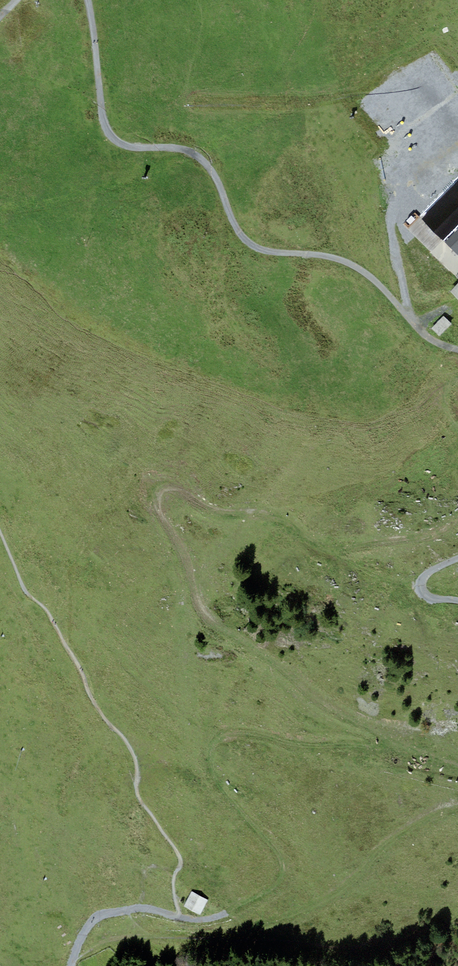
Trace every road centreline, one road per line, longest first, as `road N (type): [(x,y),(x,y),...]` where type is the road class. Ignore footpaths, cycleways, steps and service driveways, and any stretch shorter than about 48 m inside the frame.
road 1 (track): [(457,765),(418,760),(366,732),(204,623),(159,498),(178,489),(206,507),(278,520),(322,546),(399,539),(457,519)]
road 2 (track): [(71,965),(99,915),(144,908),(212,919),(251,902),(283,873),(213,772),(217,743),(250,735),(309,746),(392,746)]
road 3 (track): [(88,0),(112,137),(127,146),(192,152),(214,172),(247,241),(342,261),(371,277),(429,338),(457,350)]
road 4 (track): [(411,318),(398,254),(402,196),(425,159),(457,150)]

